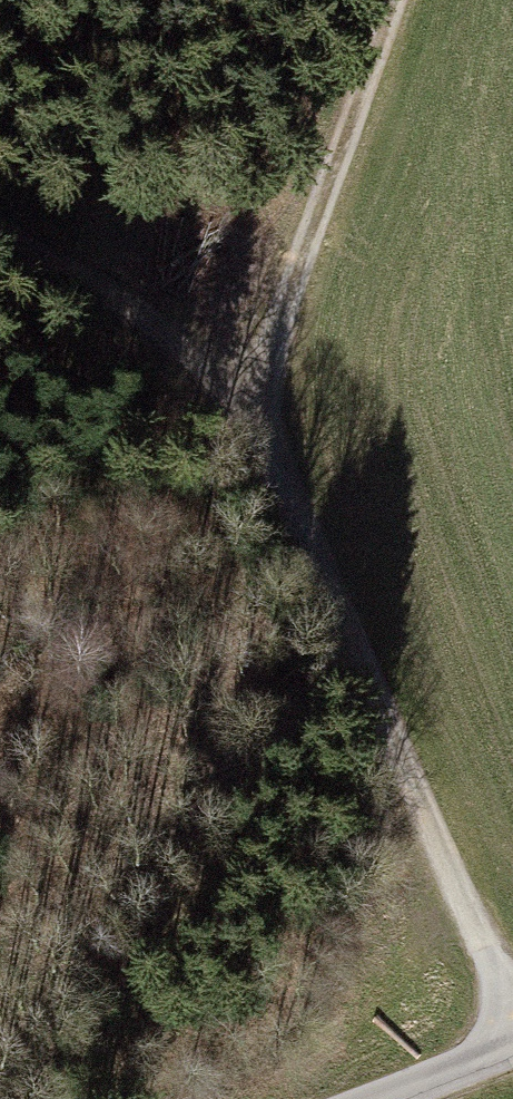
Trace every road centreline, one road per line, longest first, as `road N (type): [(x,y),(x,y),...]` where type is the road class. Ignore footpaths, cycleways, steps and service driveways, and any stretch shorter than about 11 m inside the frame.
road 1 (track): [(512,1010),(297,533),(258,412),(0,245)]
road 2 (track): [(395,0),(287,292),(258,412)]
road 3 (unclassified): [(512,1044),(371,1098)]

